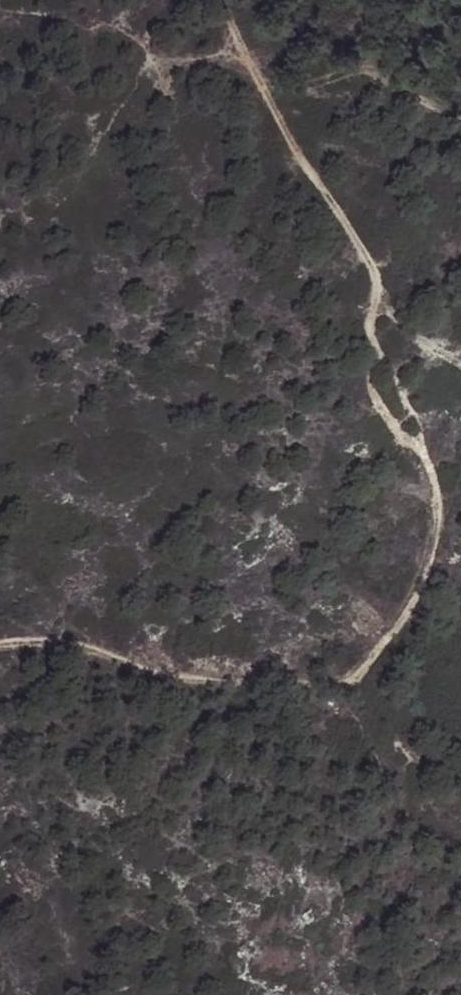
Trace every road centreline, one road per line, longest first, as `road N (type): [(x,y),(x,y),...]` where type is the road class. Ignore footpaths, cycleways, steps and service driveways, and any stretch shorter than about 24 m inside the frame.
road 1 (track): [(0,644),(68,644),(195,683),(327,690),(367,667),(407,609),(438,527),(437,489),(379,392),(369,336),(371,265),(302,159),(226,0)]

